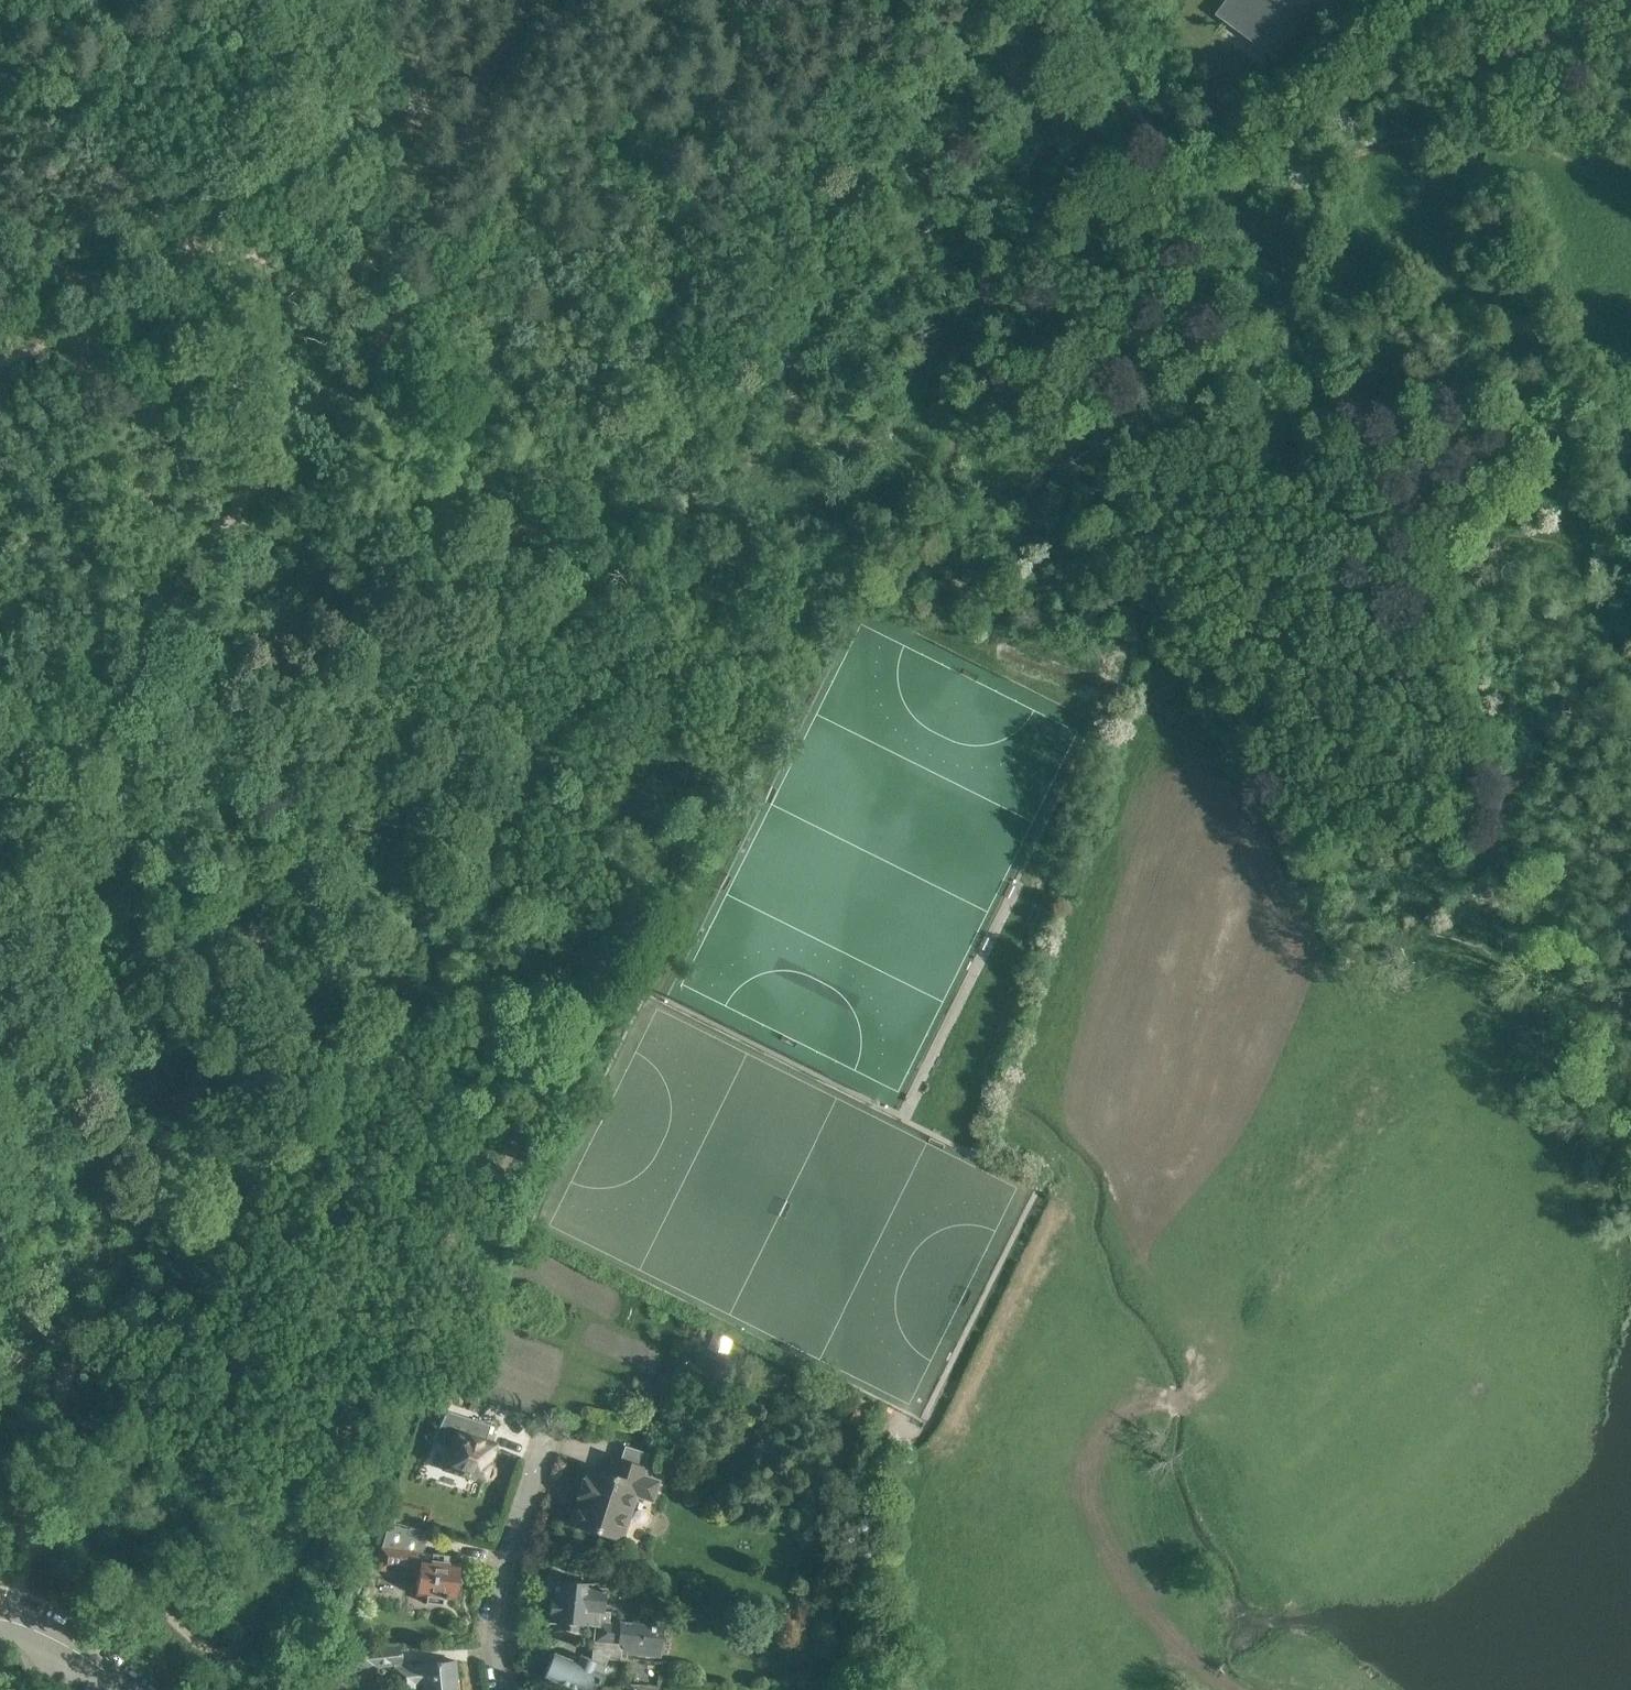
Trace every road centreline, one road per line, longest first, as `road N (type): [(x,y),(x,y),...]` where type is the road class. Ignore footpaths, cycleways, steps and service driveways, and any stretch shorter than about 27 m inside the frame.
road 1 (residential): [(502,1689),(495,1615),(549,1433)]

